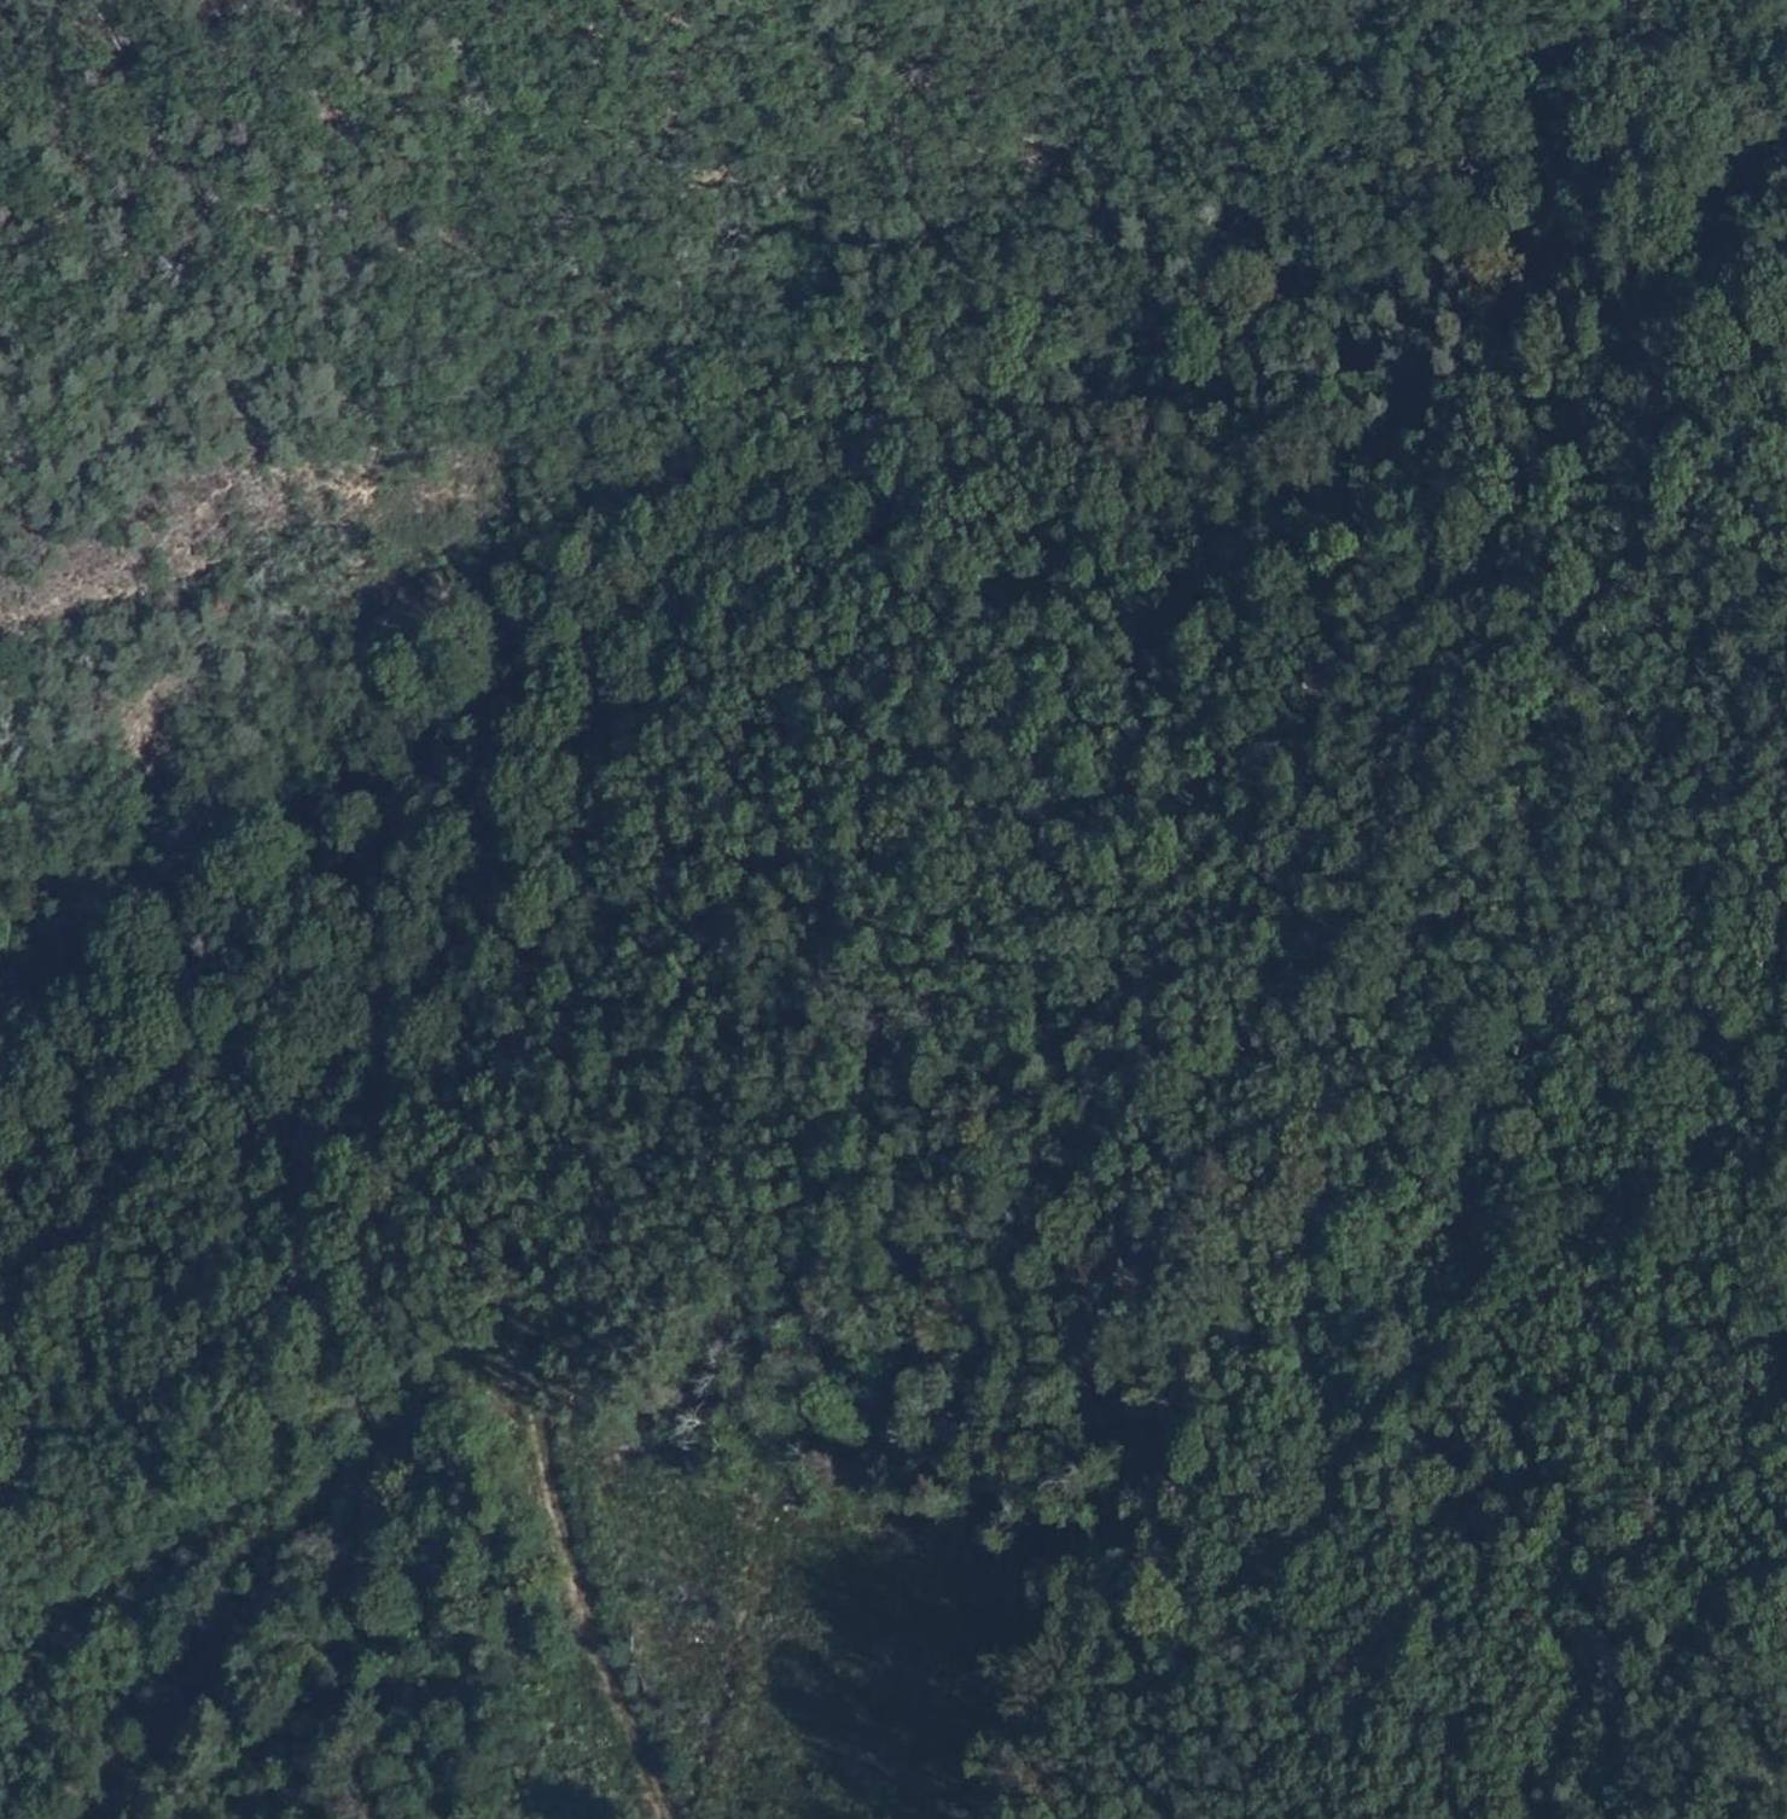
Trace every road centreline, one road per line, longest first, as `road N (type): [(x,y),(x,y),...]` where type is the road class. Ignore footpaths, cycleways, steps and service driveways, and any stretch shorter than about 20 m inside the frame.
road 1 (track): [(665,1818),(594,1607),(535,1386),(515,1366),(470,1383),(336,1503),(104,1818)]

